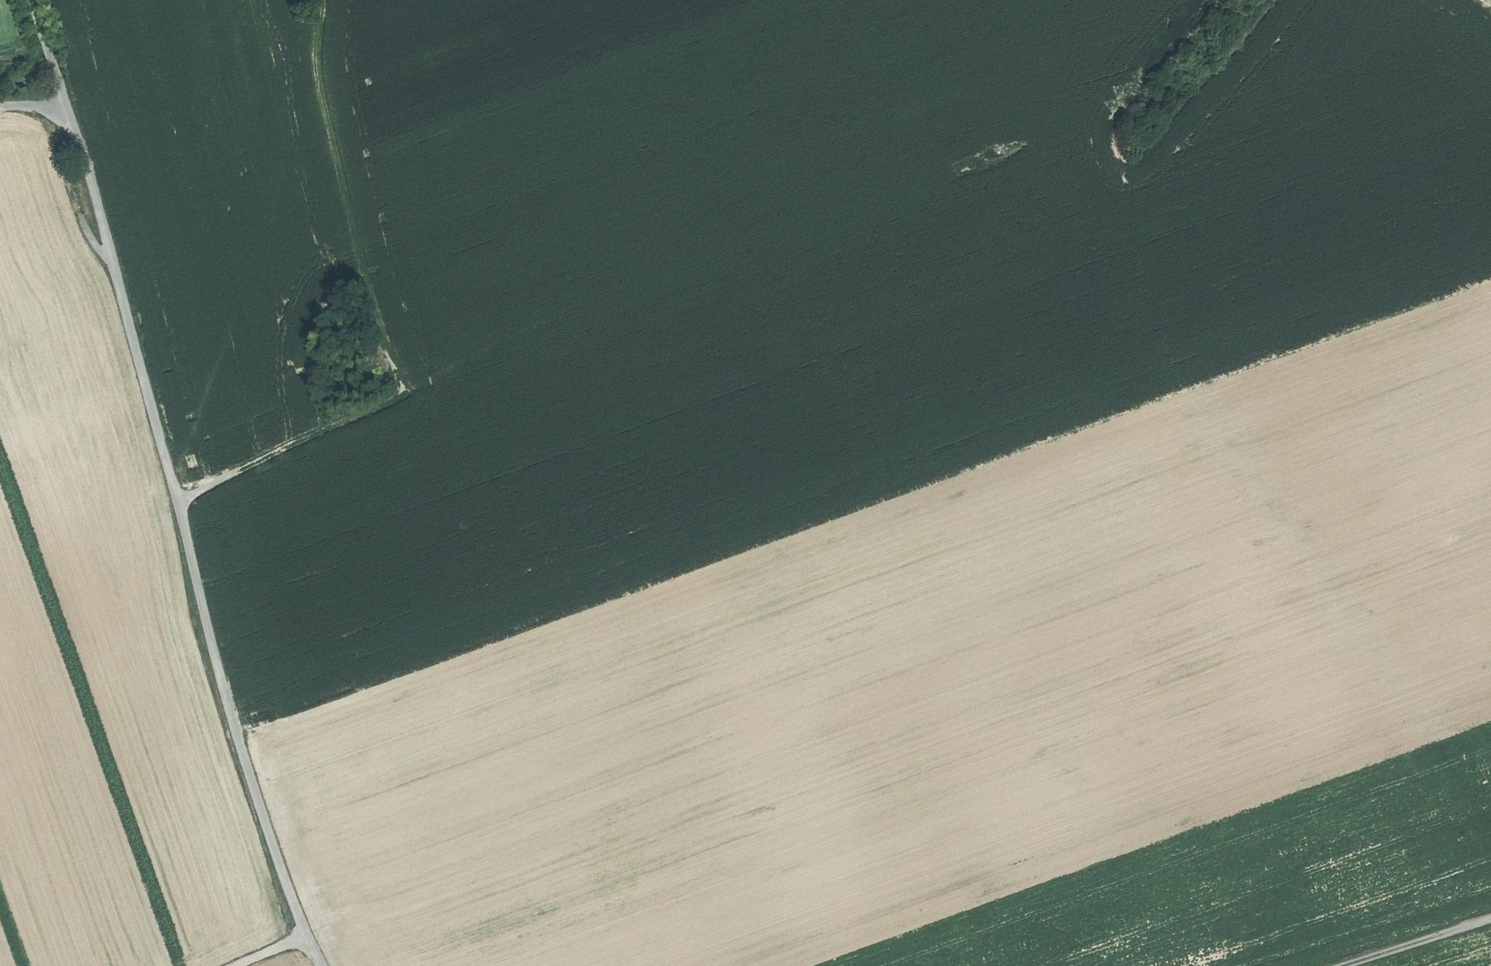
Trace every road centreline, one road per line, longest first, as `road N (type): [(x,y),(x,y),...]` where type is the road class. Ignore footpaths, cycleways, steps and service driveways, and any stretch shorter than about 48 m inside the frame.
road 1 (unclassified): [(35,0),(91,180),(228,706),(290,898),(321,965)]
road 2 (track): [(398,399),(179,503)]
road 3 (track): [(0,104),(39,103),(51,116),(86,229),(109,251)]
road 4 (track): [(1342,965),(1490,919)]

